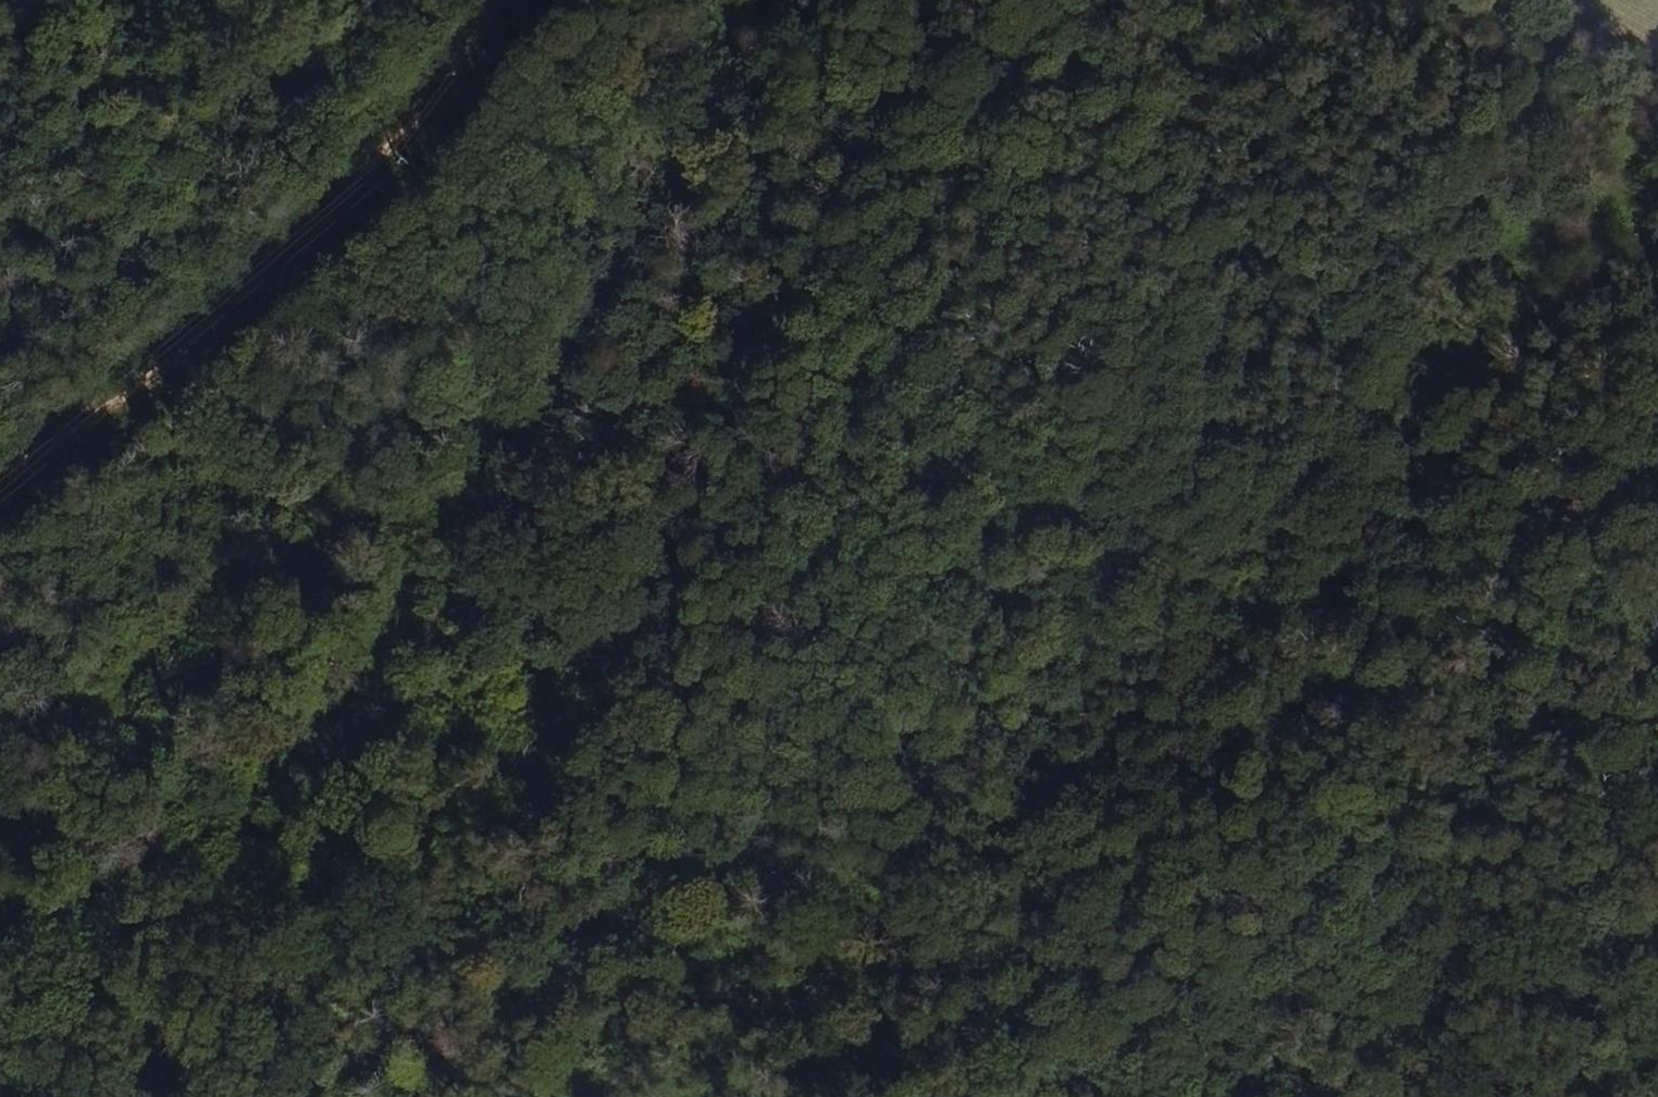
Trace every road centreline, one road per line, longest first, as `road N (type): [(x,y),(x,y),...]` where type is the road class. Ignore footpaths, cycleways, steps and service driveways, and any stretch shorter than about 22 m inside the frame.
road 1 (track): [(502,0),(401,135),(318,226),(86,425),(0,473)]
road 2 (track): [(1433,0),(1579,65),(1657,126)]

